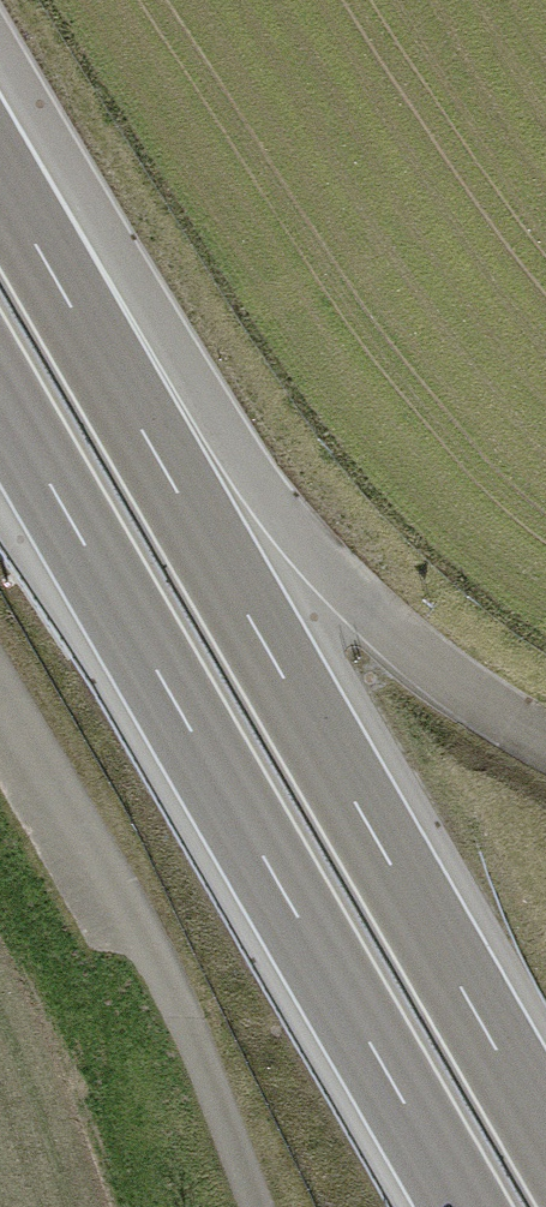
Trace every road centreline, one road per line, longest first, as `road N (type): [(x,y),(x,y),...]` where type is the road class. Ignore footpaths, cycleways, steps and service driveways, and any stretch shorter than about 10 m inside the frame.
road 1 (motorway): [(545,1132),(0,179)]
road 2 (motorway): [(0,403),(462,1206)]

